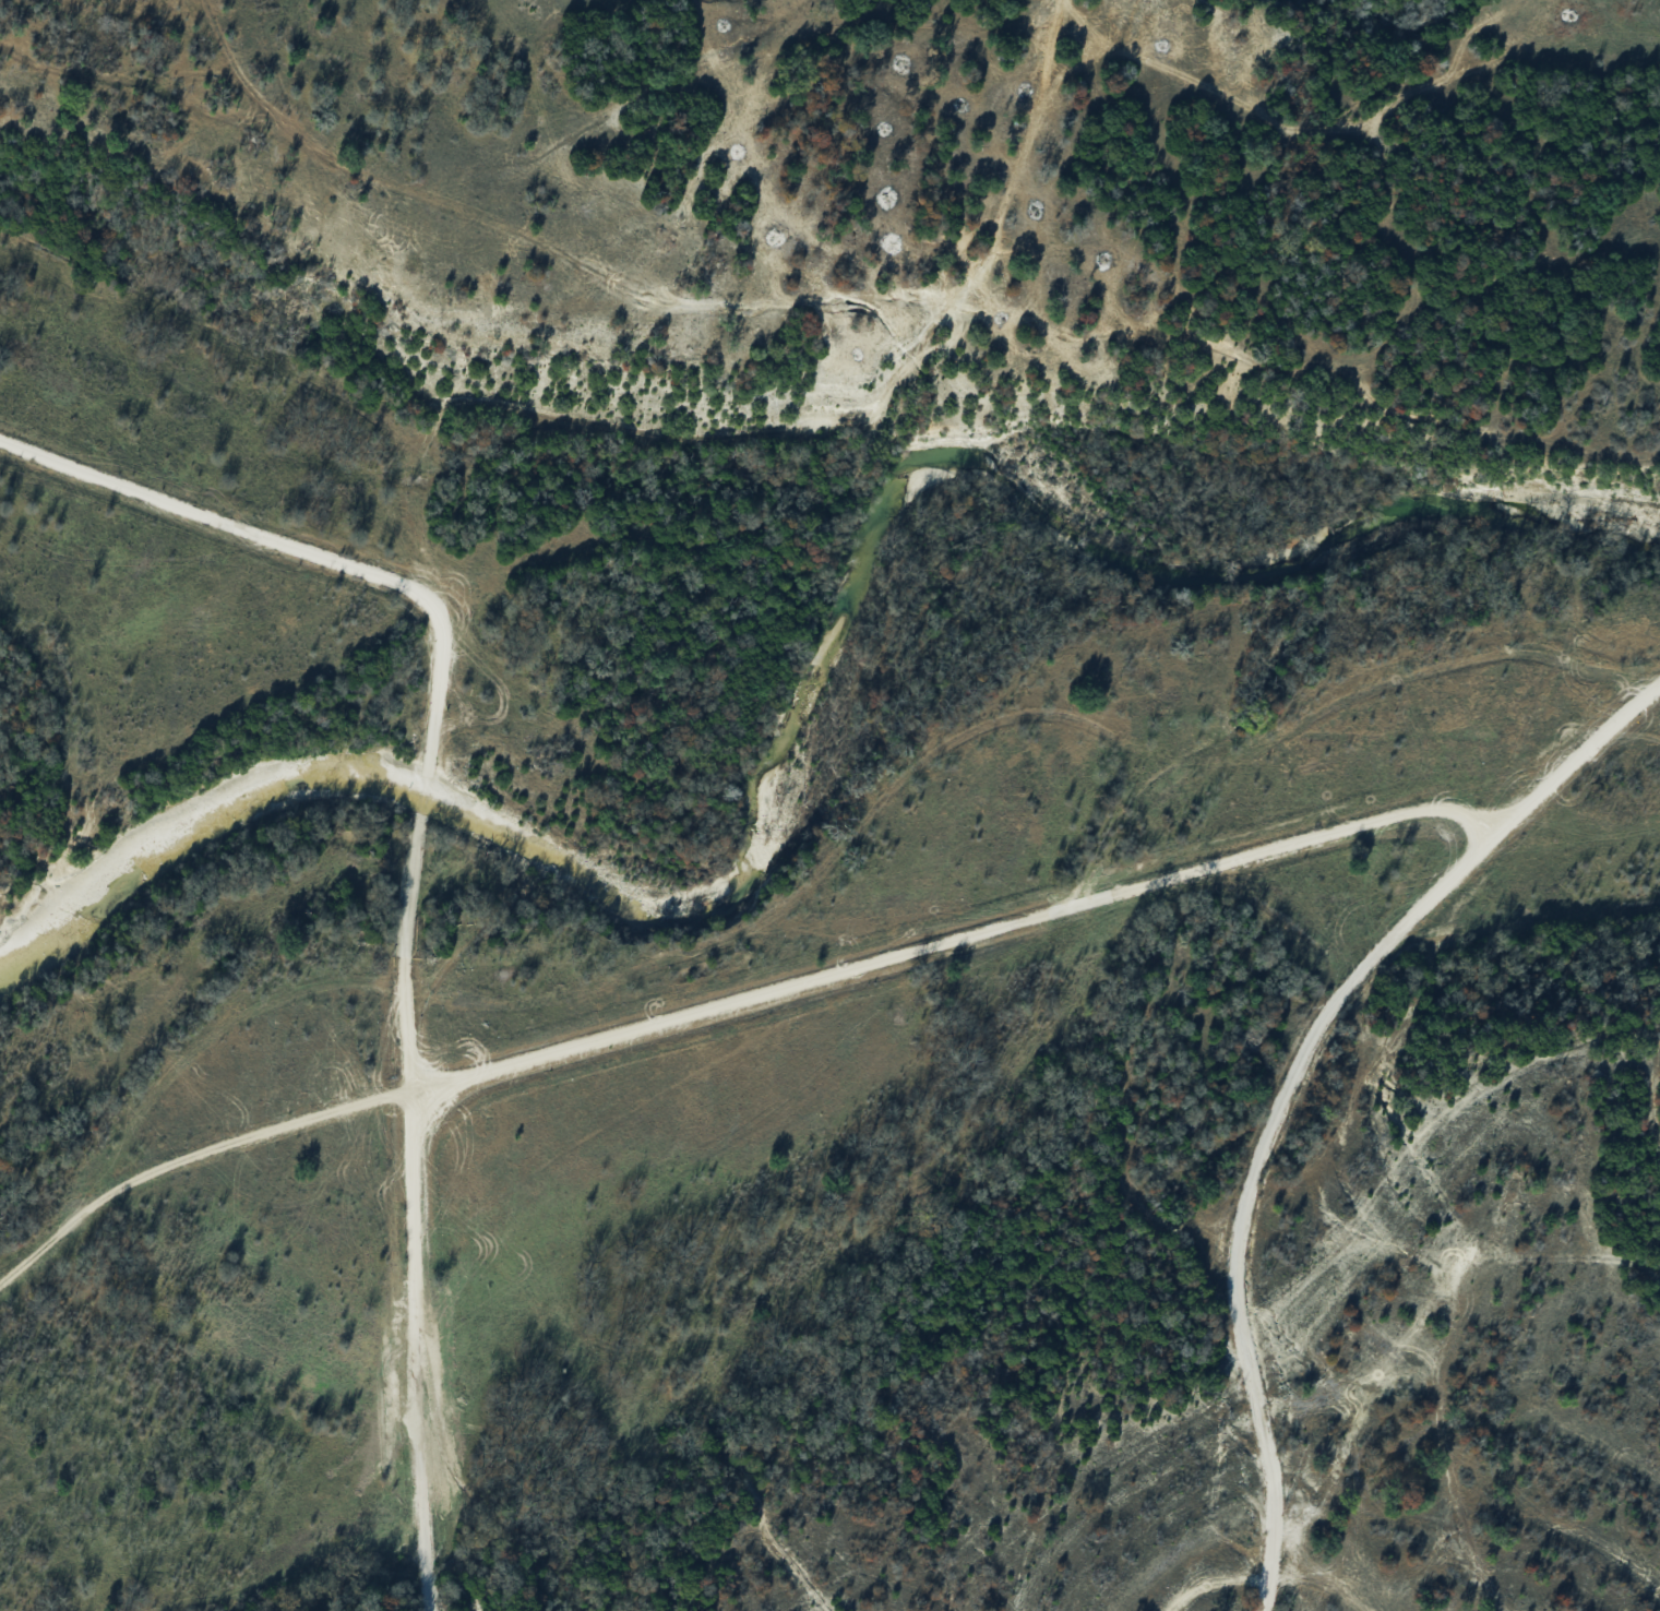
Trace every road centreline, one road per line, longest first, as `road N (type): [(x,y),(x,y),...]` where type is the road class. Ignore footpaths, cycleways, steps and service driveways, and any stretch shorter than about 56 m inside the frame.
road 1 (track): [(0,1273),(131,1171),(216,1138),(1381,810),(1444,803),(1486,828)]
road 2 (track): [(0,435),(386,572),(435,609),(398,931),(408,1407),(430,1610)]
road 3 (track): [(1360,956),(1659,670)]

